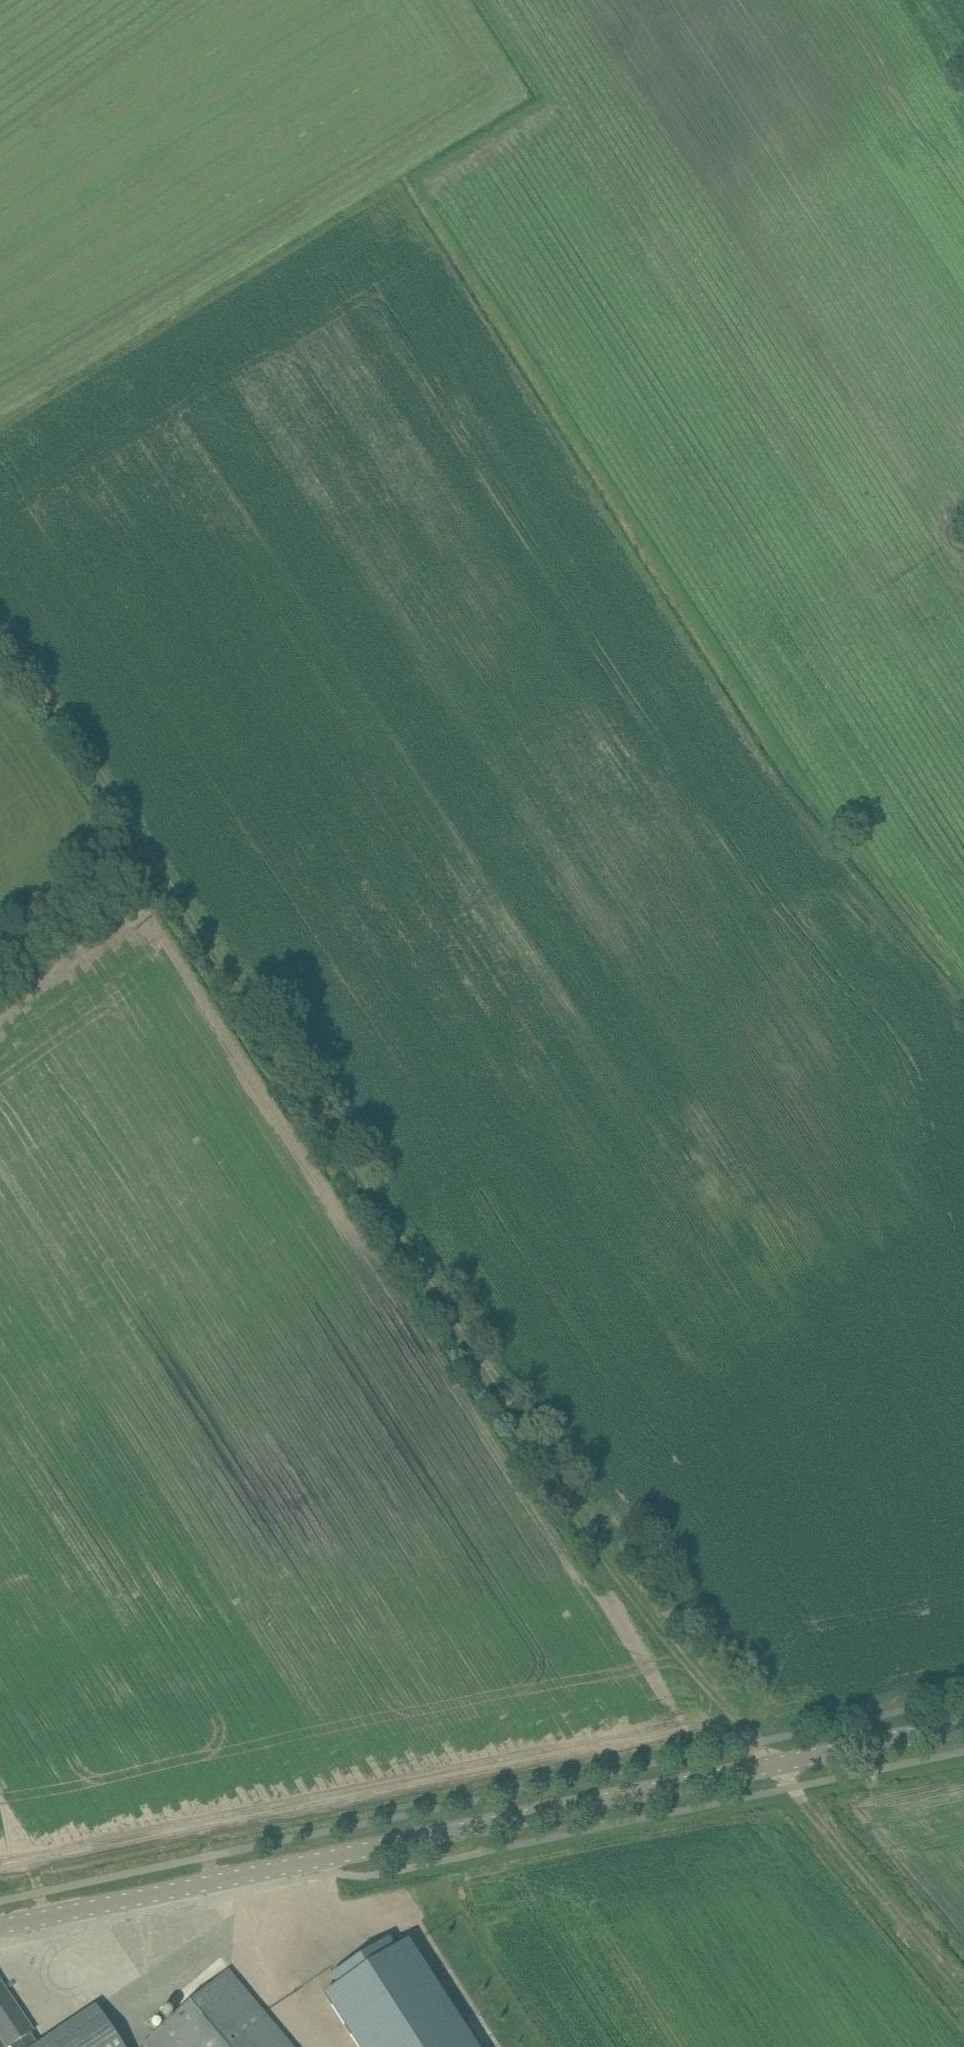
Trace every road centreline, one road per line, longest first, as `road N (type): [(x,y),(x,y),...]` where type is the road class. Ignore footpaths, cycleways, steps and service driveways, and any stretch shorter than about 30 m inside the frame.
road 1 (track): [(0,639),(564,1507),(963,1993)]
road 2 (unclassified): [(0,1927),(963,1722)]

